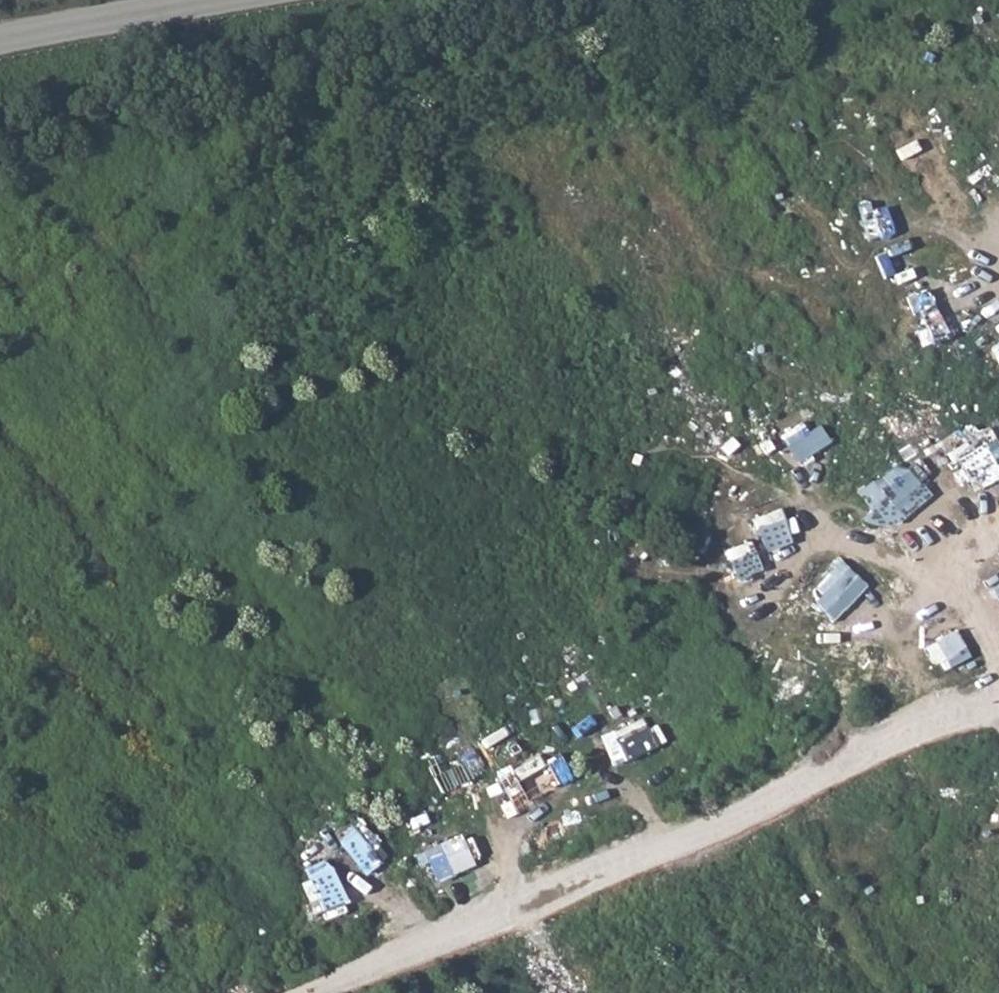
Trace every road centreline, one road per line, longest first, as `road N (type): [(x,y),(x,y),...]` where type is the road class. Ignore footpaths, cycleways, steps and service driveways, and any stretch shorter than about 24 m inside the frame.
road 1 (track): [(310,992),(731,827),(826,769),(998,699)]
road 2 (track): [(798,786),(881,654),(998,558)]
road 3 (residential): [(220,0),(0,39)]

